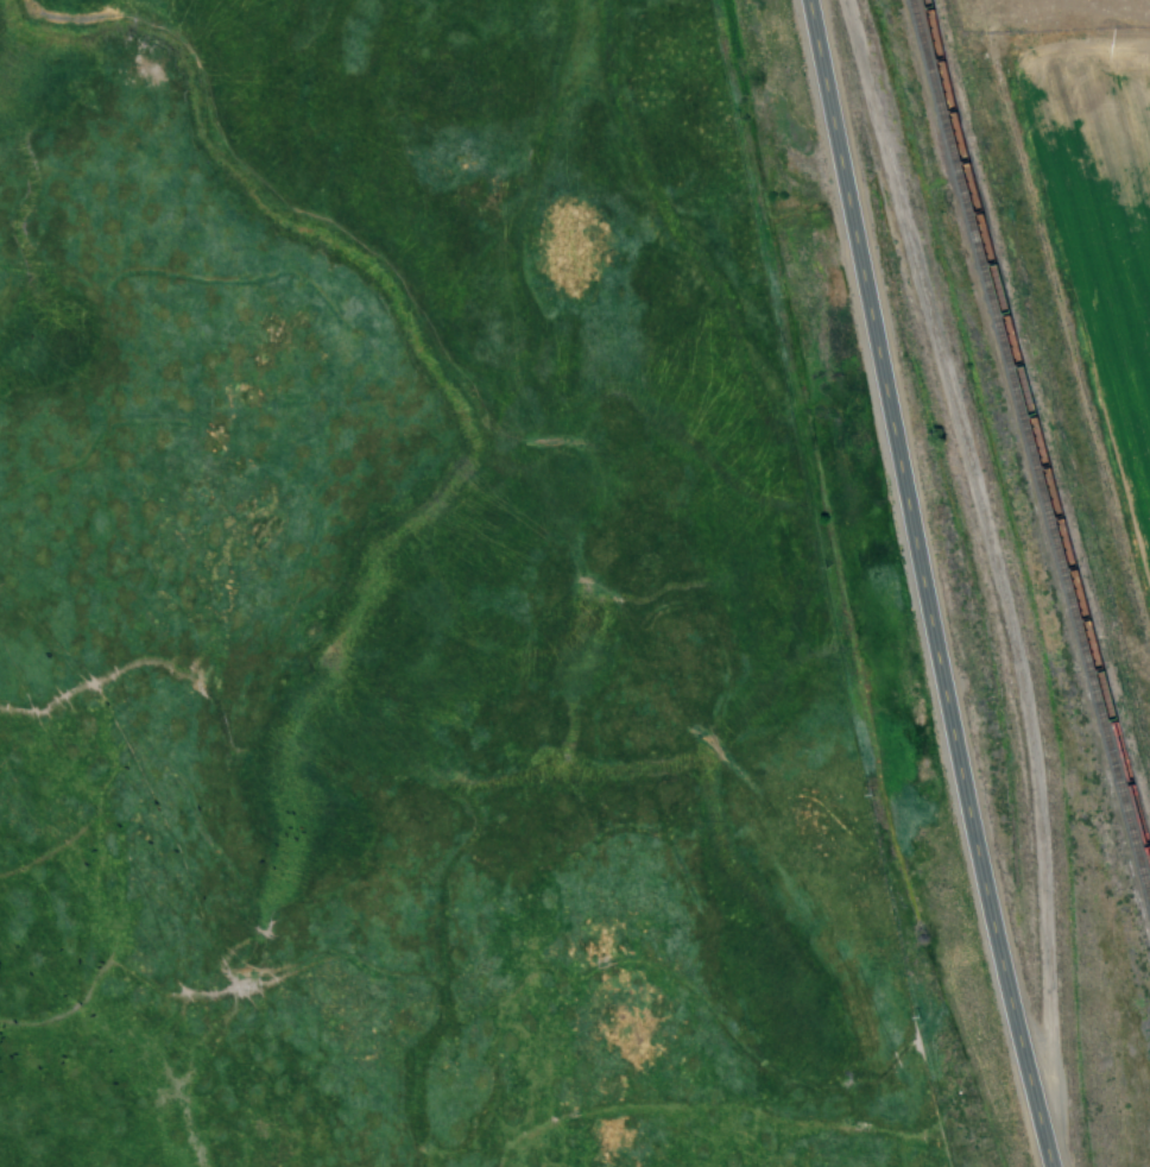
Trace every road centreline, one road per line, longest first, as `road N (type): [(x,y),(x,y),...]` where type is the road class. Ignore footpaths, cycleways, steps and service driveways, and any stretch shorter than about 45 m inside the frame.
road 1 (secondary): [(1046,1166),(953,767),(805,0)]

